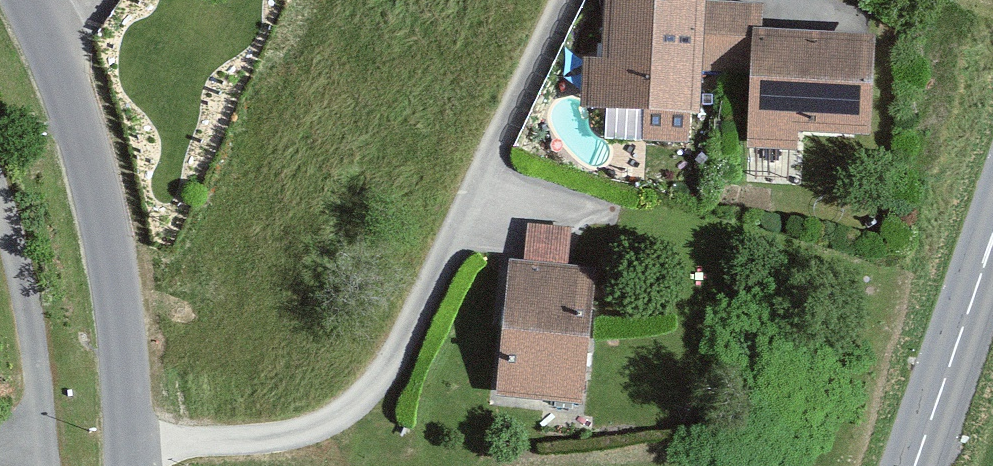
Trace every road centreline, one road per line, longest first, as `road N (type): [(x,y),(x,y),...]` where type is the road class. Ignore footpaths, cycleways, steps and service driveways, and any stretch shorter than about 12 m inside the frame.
road 1 (residential): [(557,0),(380,365),(322,417),(255,434),(121,438)]
road 2 (residential): [(121,438),(113,298),(72,114),(19,0)]
road 3 (secondary): [(992,215),(905,465)]

